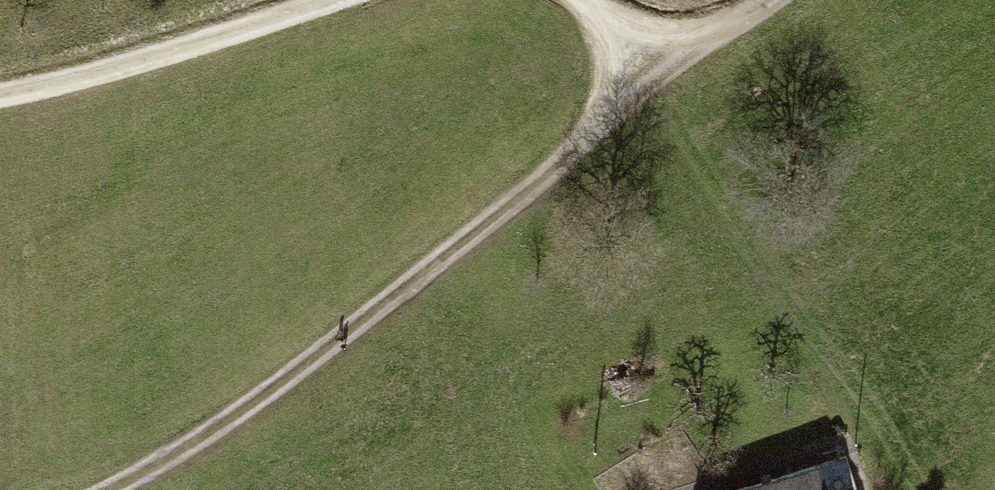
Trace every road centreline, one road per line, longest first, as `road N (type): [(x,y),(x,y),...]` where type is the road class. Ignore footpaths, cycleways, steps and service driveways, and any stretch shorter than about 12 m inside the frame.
road 1 (track): [(658,77),(226,421),(99,489)]
road 2 (track): [(0,92),(151,57),(329,0)]
road 3 (track): [(770,0),(658,77)]

